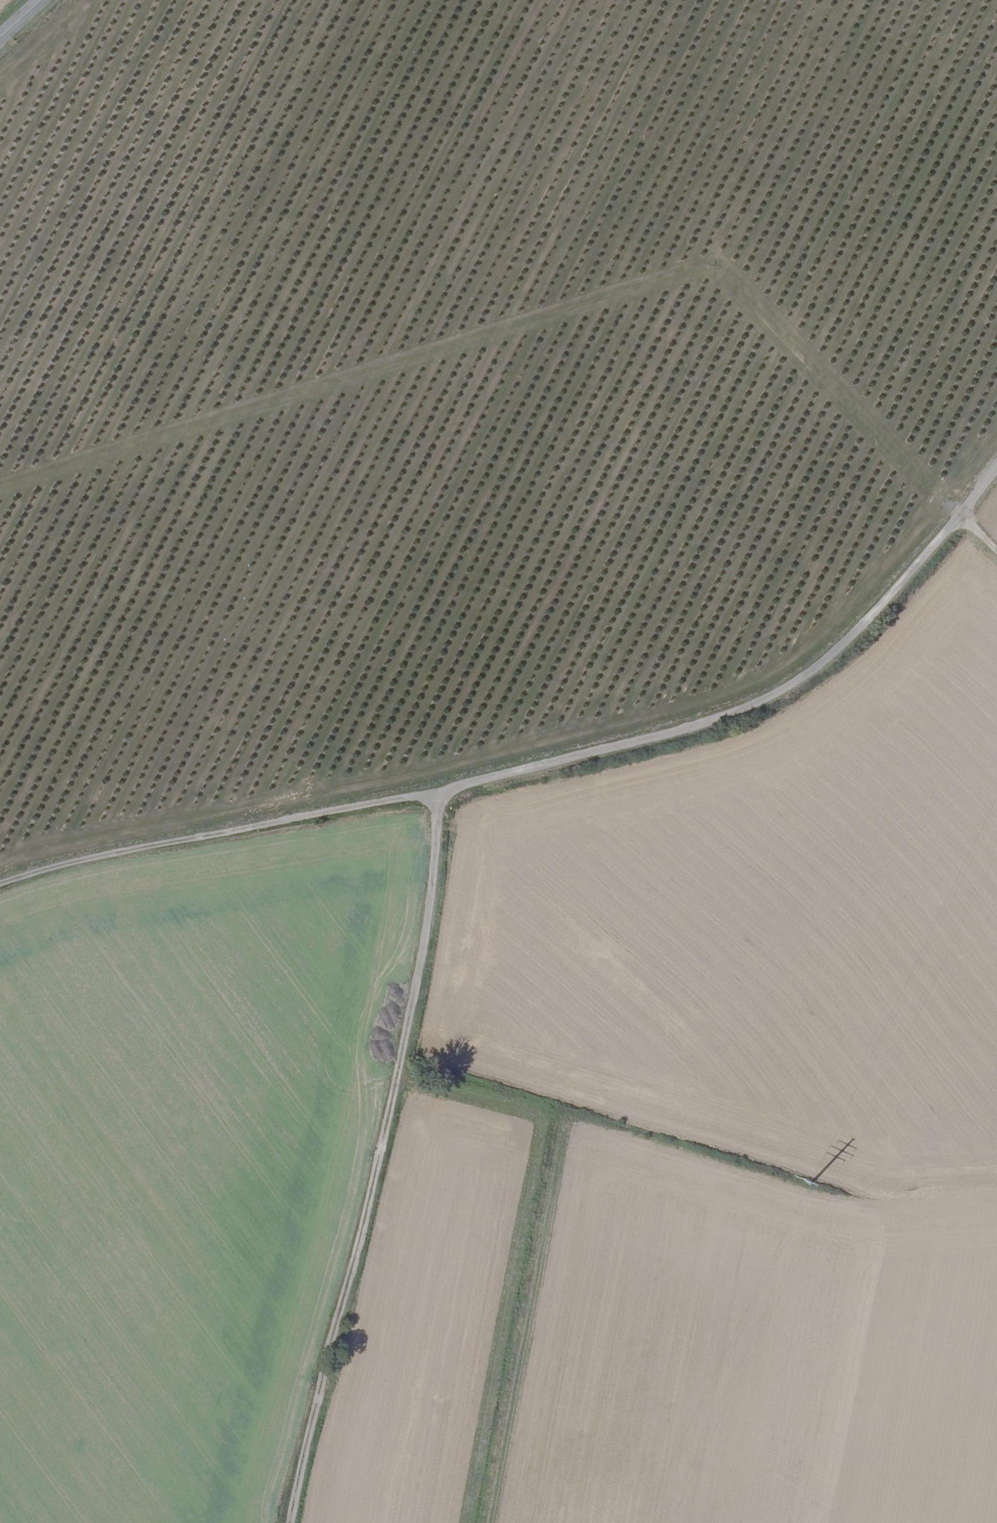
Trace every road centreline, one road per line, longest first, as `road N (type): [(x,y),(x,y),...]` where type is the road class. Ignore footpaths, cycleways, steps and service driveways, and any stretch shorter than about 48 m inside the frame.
road 1 (track): [(0,884),(124,851),(436,792),(728,715),(819,667),(960,515)]
road 2 (track): [(436,792),(432,896),(409,1026),(295,1522)]

